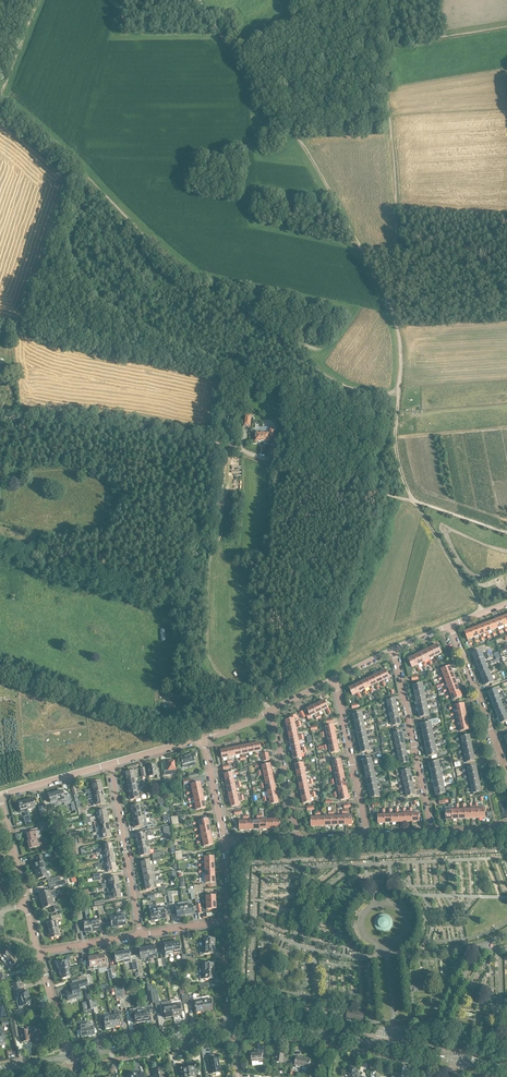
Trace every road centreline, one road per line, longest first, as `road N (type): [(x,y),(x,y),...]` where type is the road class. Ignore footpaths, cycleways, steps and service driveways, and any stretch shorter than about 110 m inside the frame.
road 1 (track): [(506,532),(214,444)]
road 2 (track): [(361,249),(311,153),(200,0)]
road 3 (track): [(229,489),(204,651),(223,677),(270,711)]
road 4 (track): [(375,48),(399,249),(361,249)]
road 5 (track): [(486,612),(414,502),(396,452),(397,402)]
road 6 (residential): [(26,904),(4,794),(111,763)]
road 7 (track): [(214,444),(73,415),(8,417)]
road 8 (residential): [(435,833),(394,650)]
road 9 (residential): [(139,934),(111,763)]
road 10 (tertiary): [(68,1056),(232,1028)]
road 11 (track): [(397,402),(398,324),(361,249)]
road 12 (residential): [(334,680),(367,835)]
road 13 (residential): [(451,625),(506,773)]
road 14 (track): [(165,651),(172,700),(269,709)]
road 15 (tertiary): [(324,1033),(462,1060)]
road 16 (residential): [(299,838),(270,711)]

